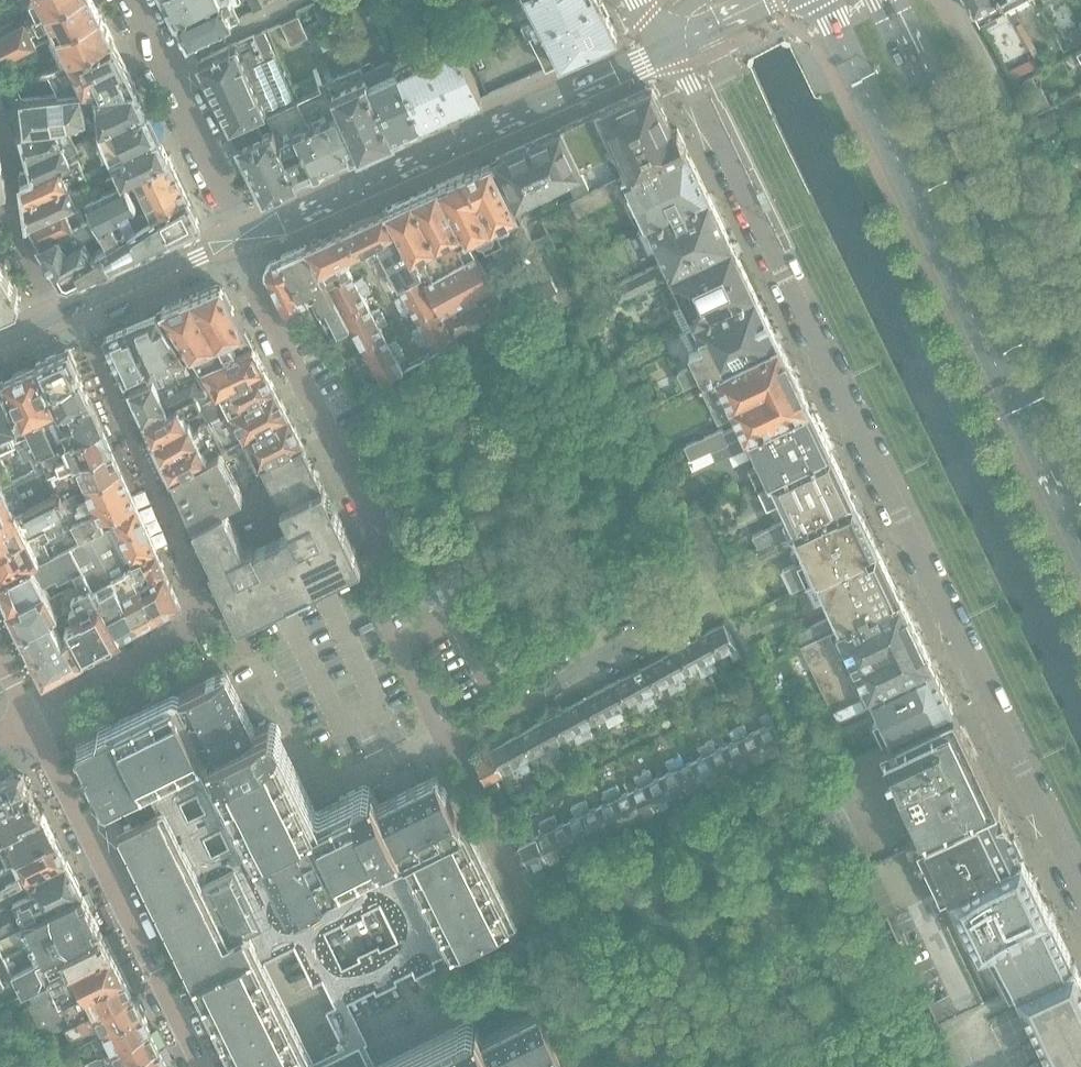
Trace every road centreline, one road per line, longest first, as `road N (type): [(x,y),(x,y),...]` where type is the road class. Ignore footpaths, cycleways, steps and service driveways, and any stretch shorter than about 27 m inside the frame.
road 1 (residential): [(664,46),(1080,896)]
road 2 (primary): [(825,0),(1080,539)]
road 3 (tertiary): [(240,237),(336,201),(664,46)]
road 4 (primary): [(1080,418),(882,0)]
road 5 (residential): [(203,1066),(29,720)]
road 6 (residential): [(130,0),(240,237)]
road 7 (residential): [(29,720),(212,623)]
road 8 (tertiary): [(72,315),(240,237)]
road 9 (residential): [(72,315),(43,297),(3,208)]
road 10 (residential): [(3,208),(16,192),(0,93)]

